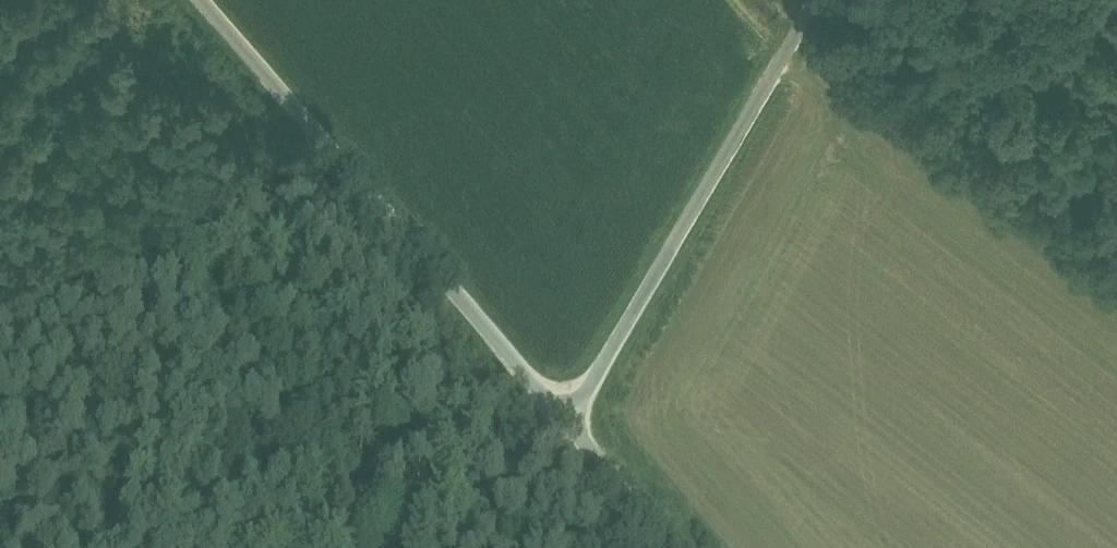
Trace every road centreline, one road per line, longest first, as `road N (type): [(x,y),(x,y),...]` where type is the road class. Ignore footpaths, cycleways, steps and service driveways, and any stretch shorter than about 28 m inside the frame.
road 1 (unclassified): [(217,0),(526,358),(579,399)]
road 2 (unclassified): [(579,399),(818,0)]
road 3 (unclassified): [(579,399),(597,448),(684,547)]

